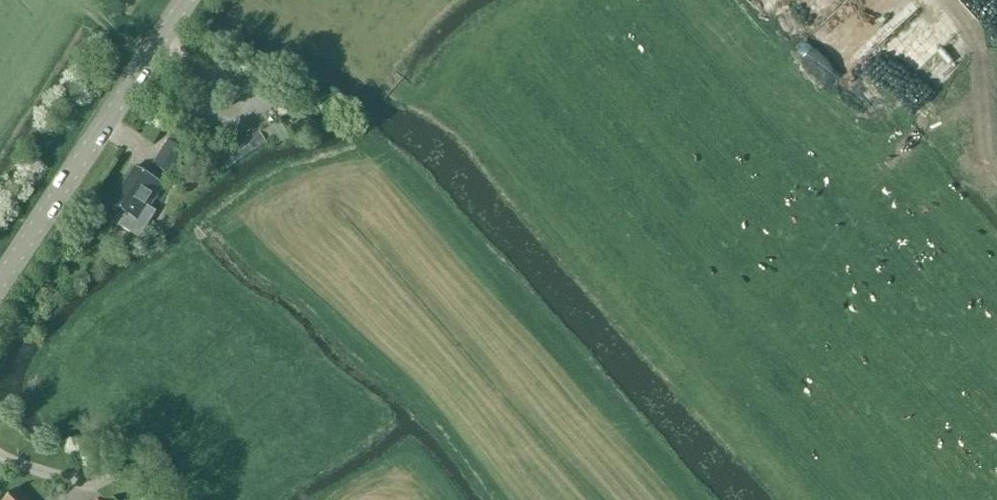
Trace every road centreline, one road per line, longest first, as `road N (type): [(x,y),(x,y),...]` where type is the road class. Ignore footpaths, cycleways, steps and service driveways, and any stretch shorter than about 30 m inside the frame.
road 1 (tertiary): [(0,287),(186,0)]

